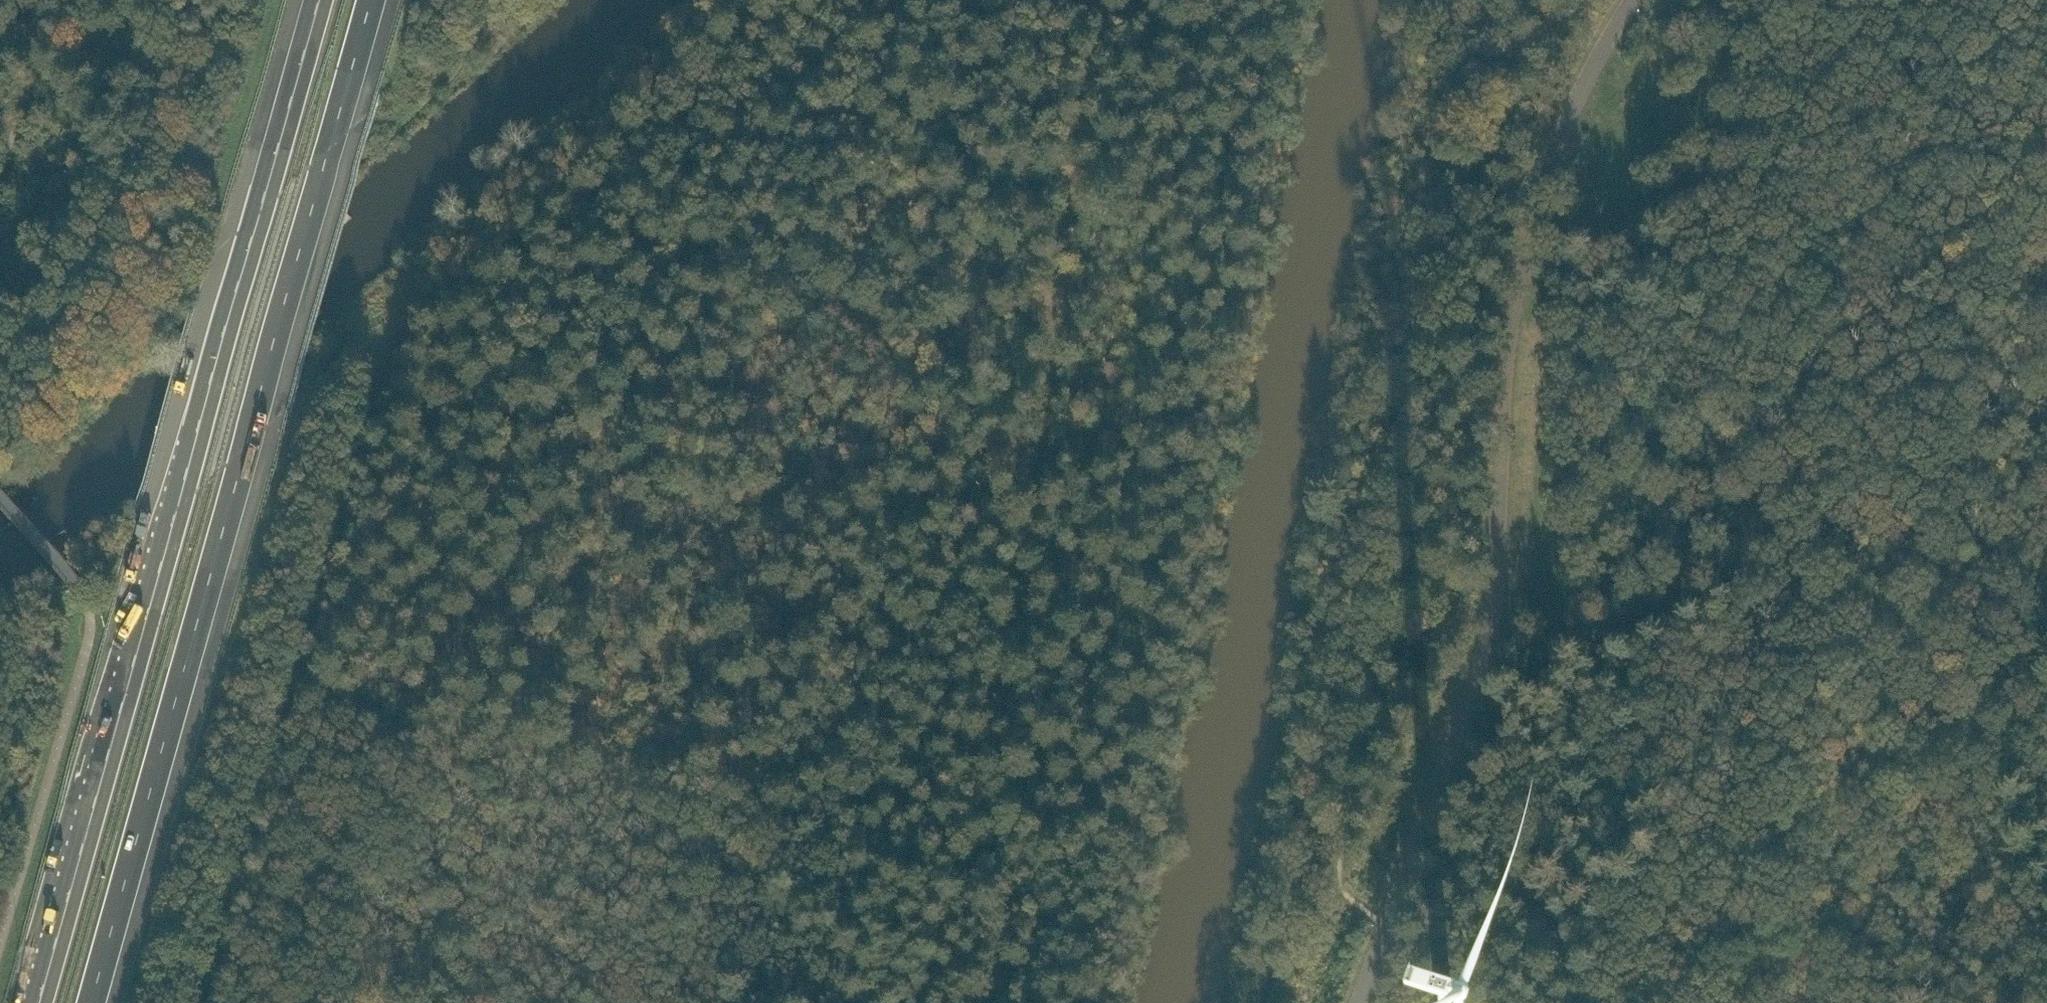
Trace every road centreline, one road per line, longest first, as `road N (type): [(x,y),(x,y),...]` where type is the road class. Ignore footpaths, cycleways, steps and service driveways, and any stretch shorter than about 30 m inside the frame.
road 1 (motorway): [(98,1002),(386,0)]
road 2 (motorway): [(320,0),(40,1002)]

